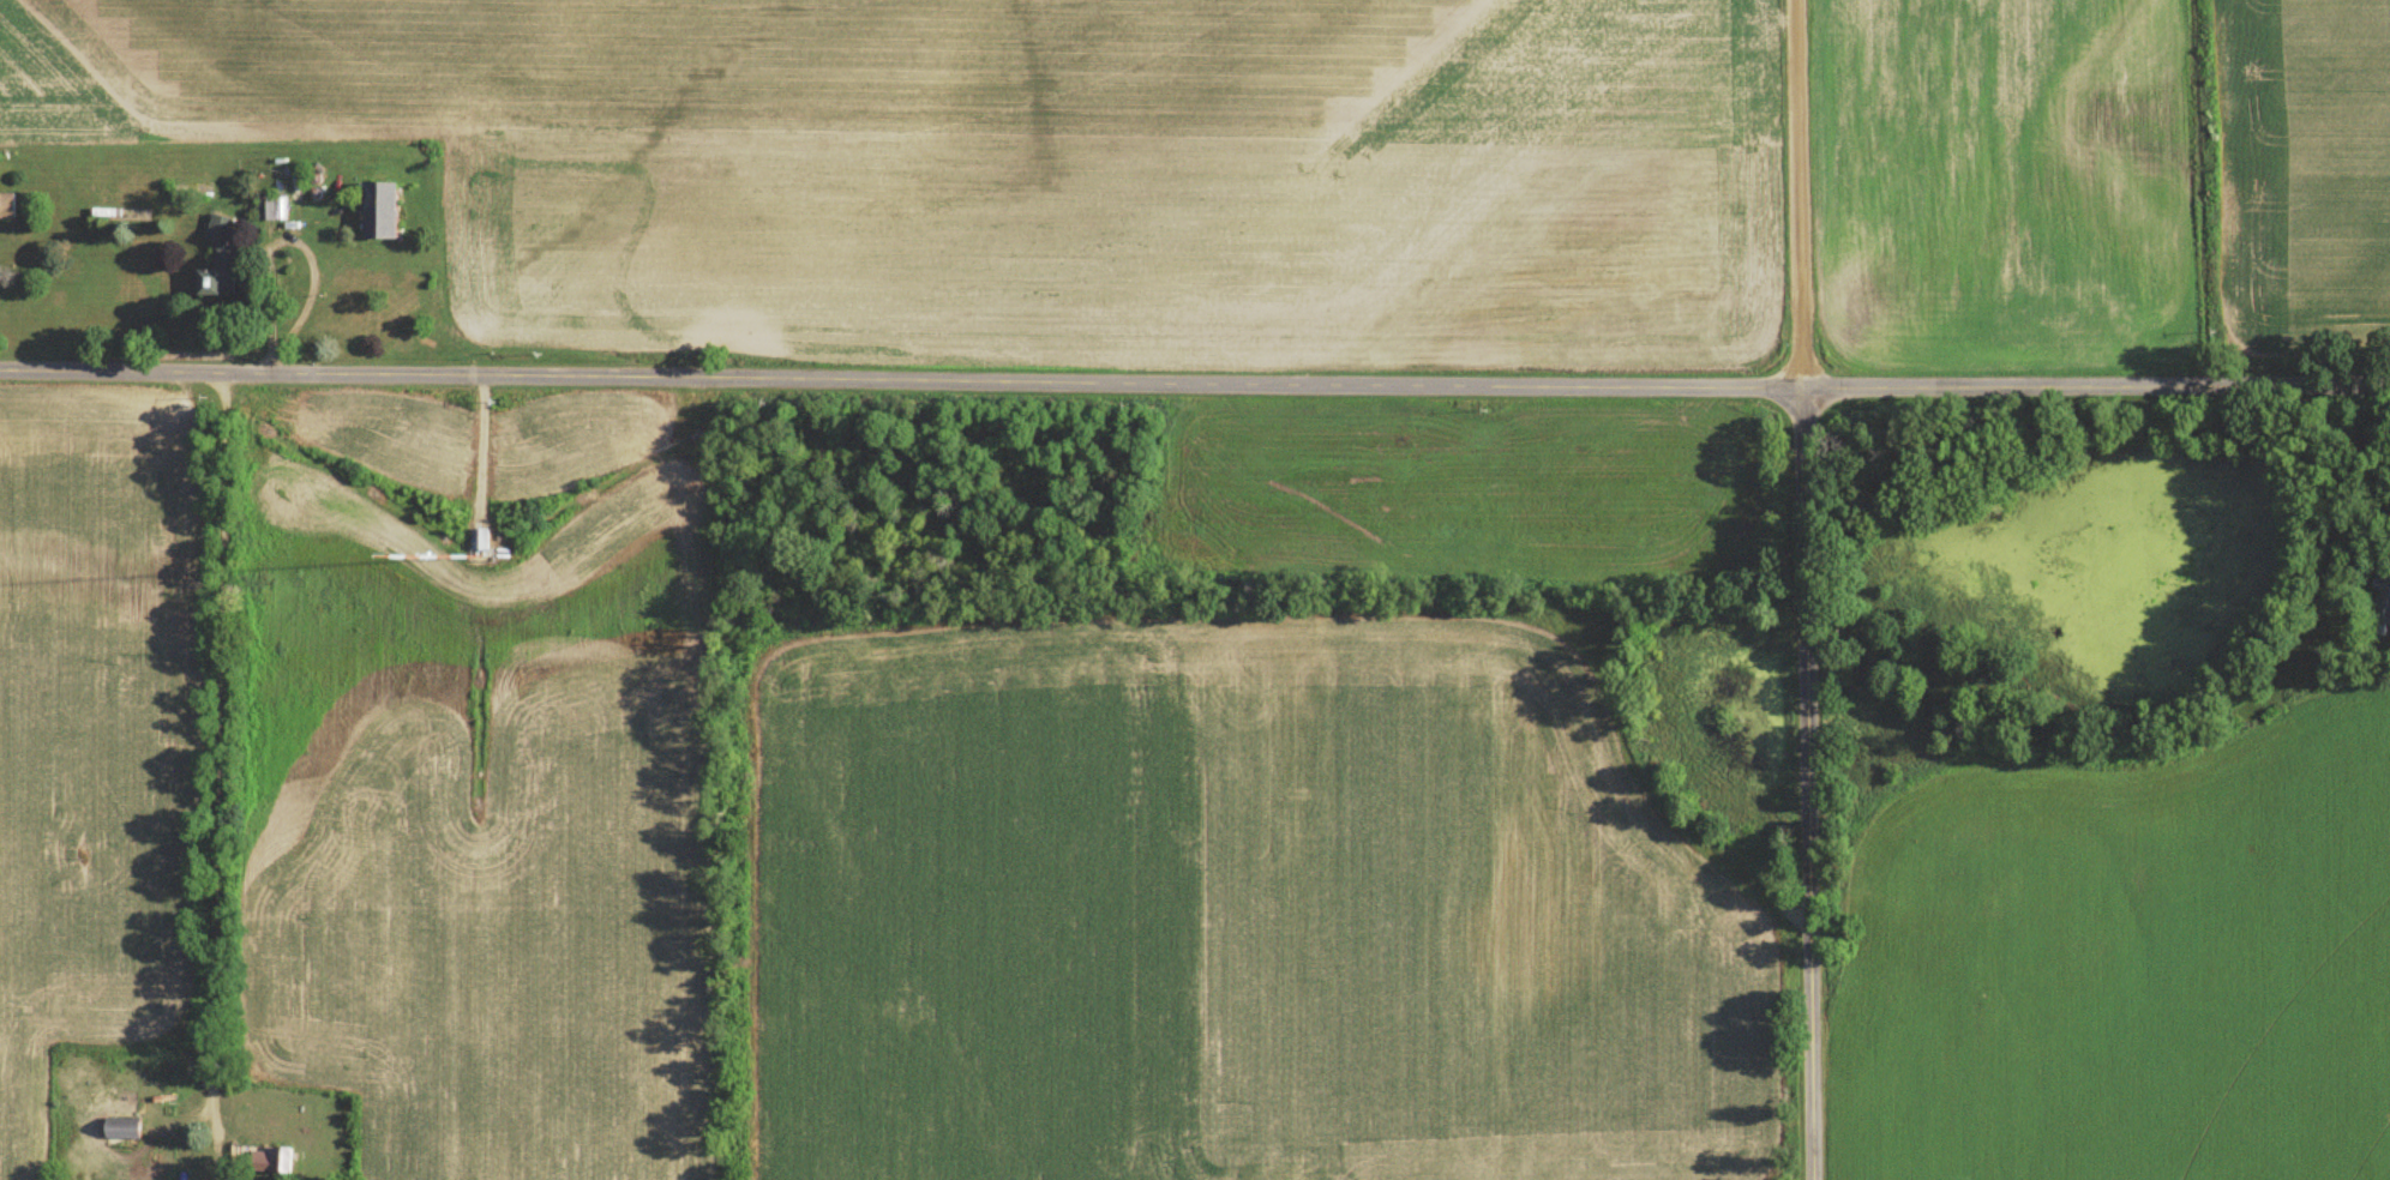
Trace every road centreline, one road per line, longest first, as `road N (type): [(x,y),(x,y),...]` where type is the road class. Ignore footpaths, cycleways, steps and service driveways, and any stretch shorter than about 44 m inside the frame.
road 1 (residential): [(1802,389),(0,371)]
road 2 (residential): [(1812,1179),(1802,389)]
road 3 (residential): [(228,373),(206,1125)]
road 4 (residential): [(2389,383),(1802,389)]
road 5 (residential): [(1802,389),(1794,0)]

